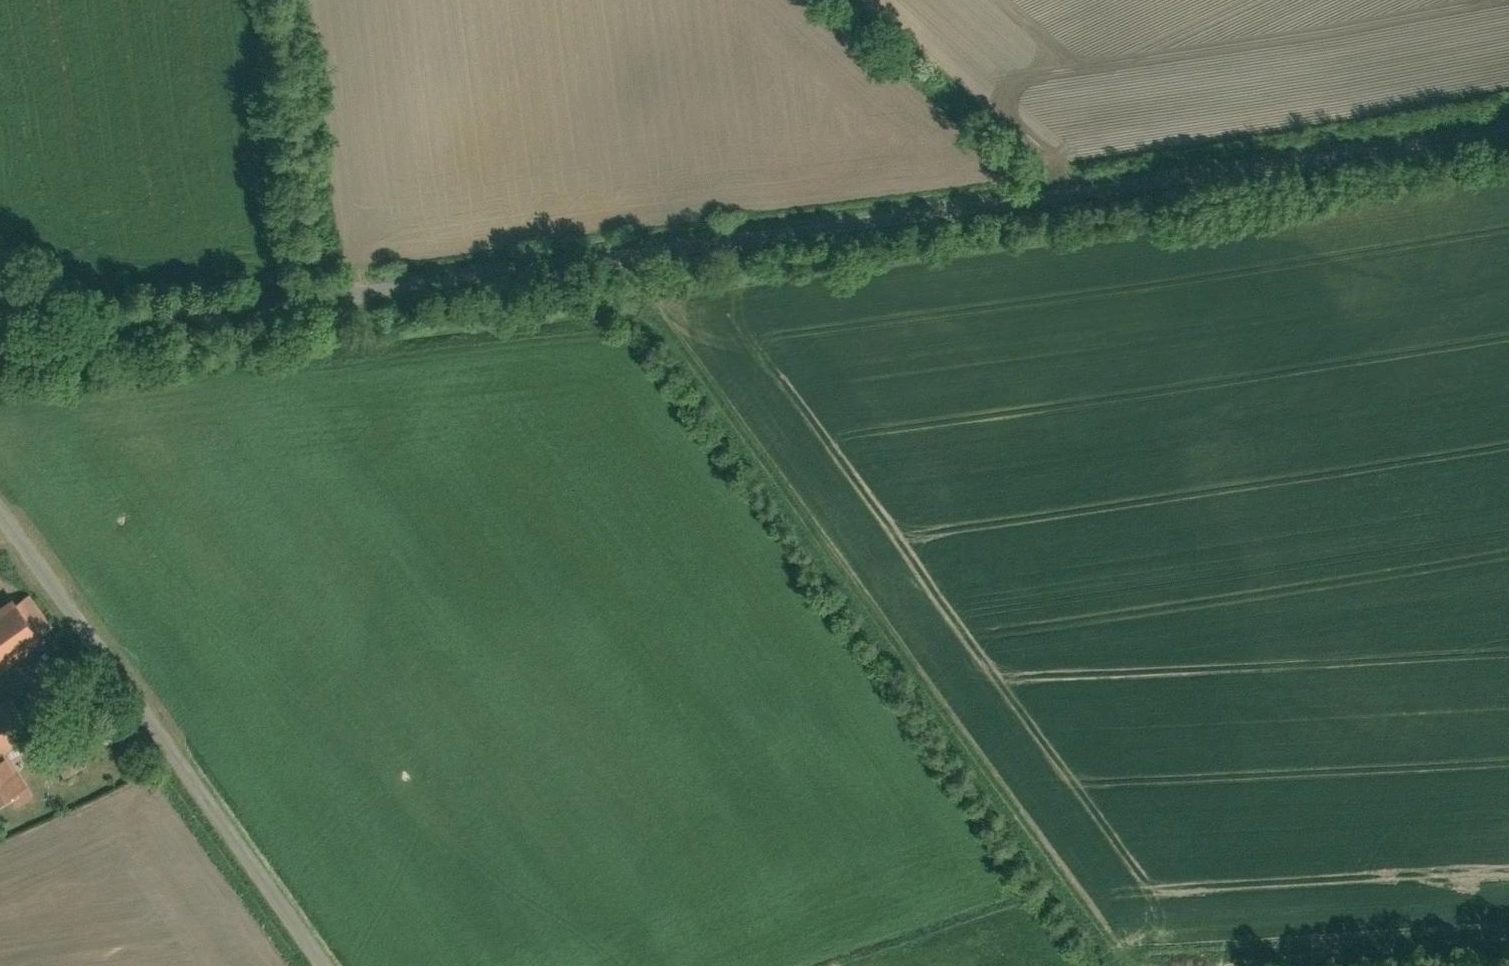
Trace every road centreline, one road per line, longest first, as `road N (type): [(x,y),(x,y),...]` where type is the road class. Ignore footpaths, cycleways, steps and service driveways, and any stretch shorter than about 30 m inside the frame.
road 1 (residential): [(1508,127),(0,333)]
road 2 (residential): [(0,506),(325,965)]

